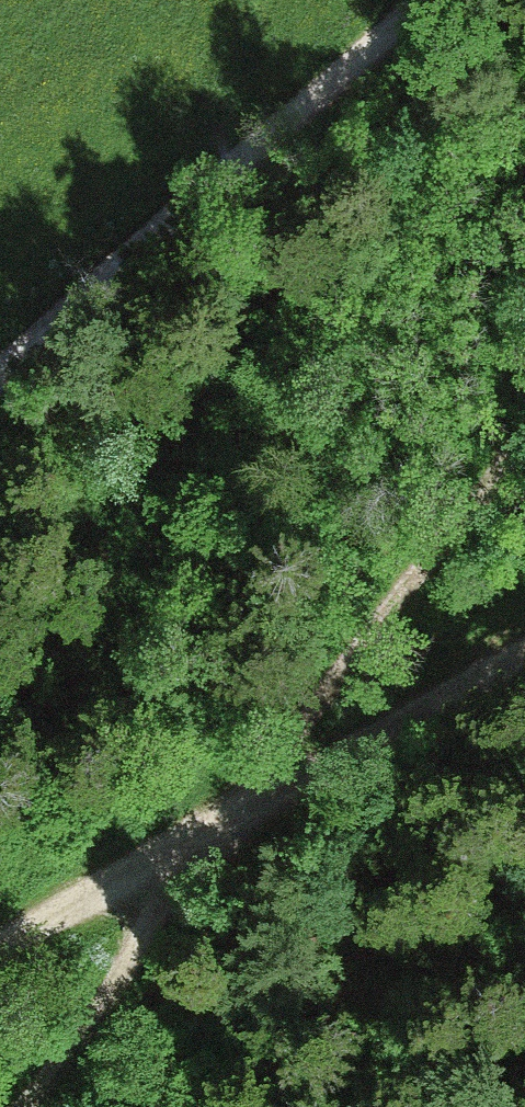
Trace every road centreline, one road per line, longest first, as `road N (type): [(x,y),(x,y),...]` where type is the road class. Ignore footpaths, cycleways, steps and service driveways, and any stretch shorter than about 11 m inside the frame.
road 1 (track): [(7,1106),(249,812),(524,442)]
road 2 (track): [(0,943),(524,655)]
road 3 (track): [(0,397),(435,0)]

